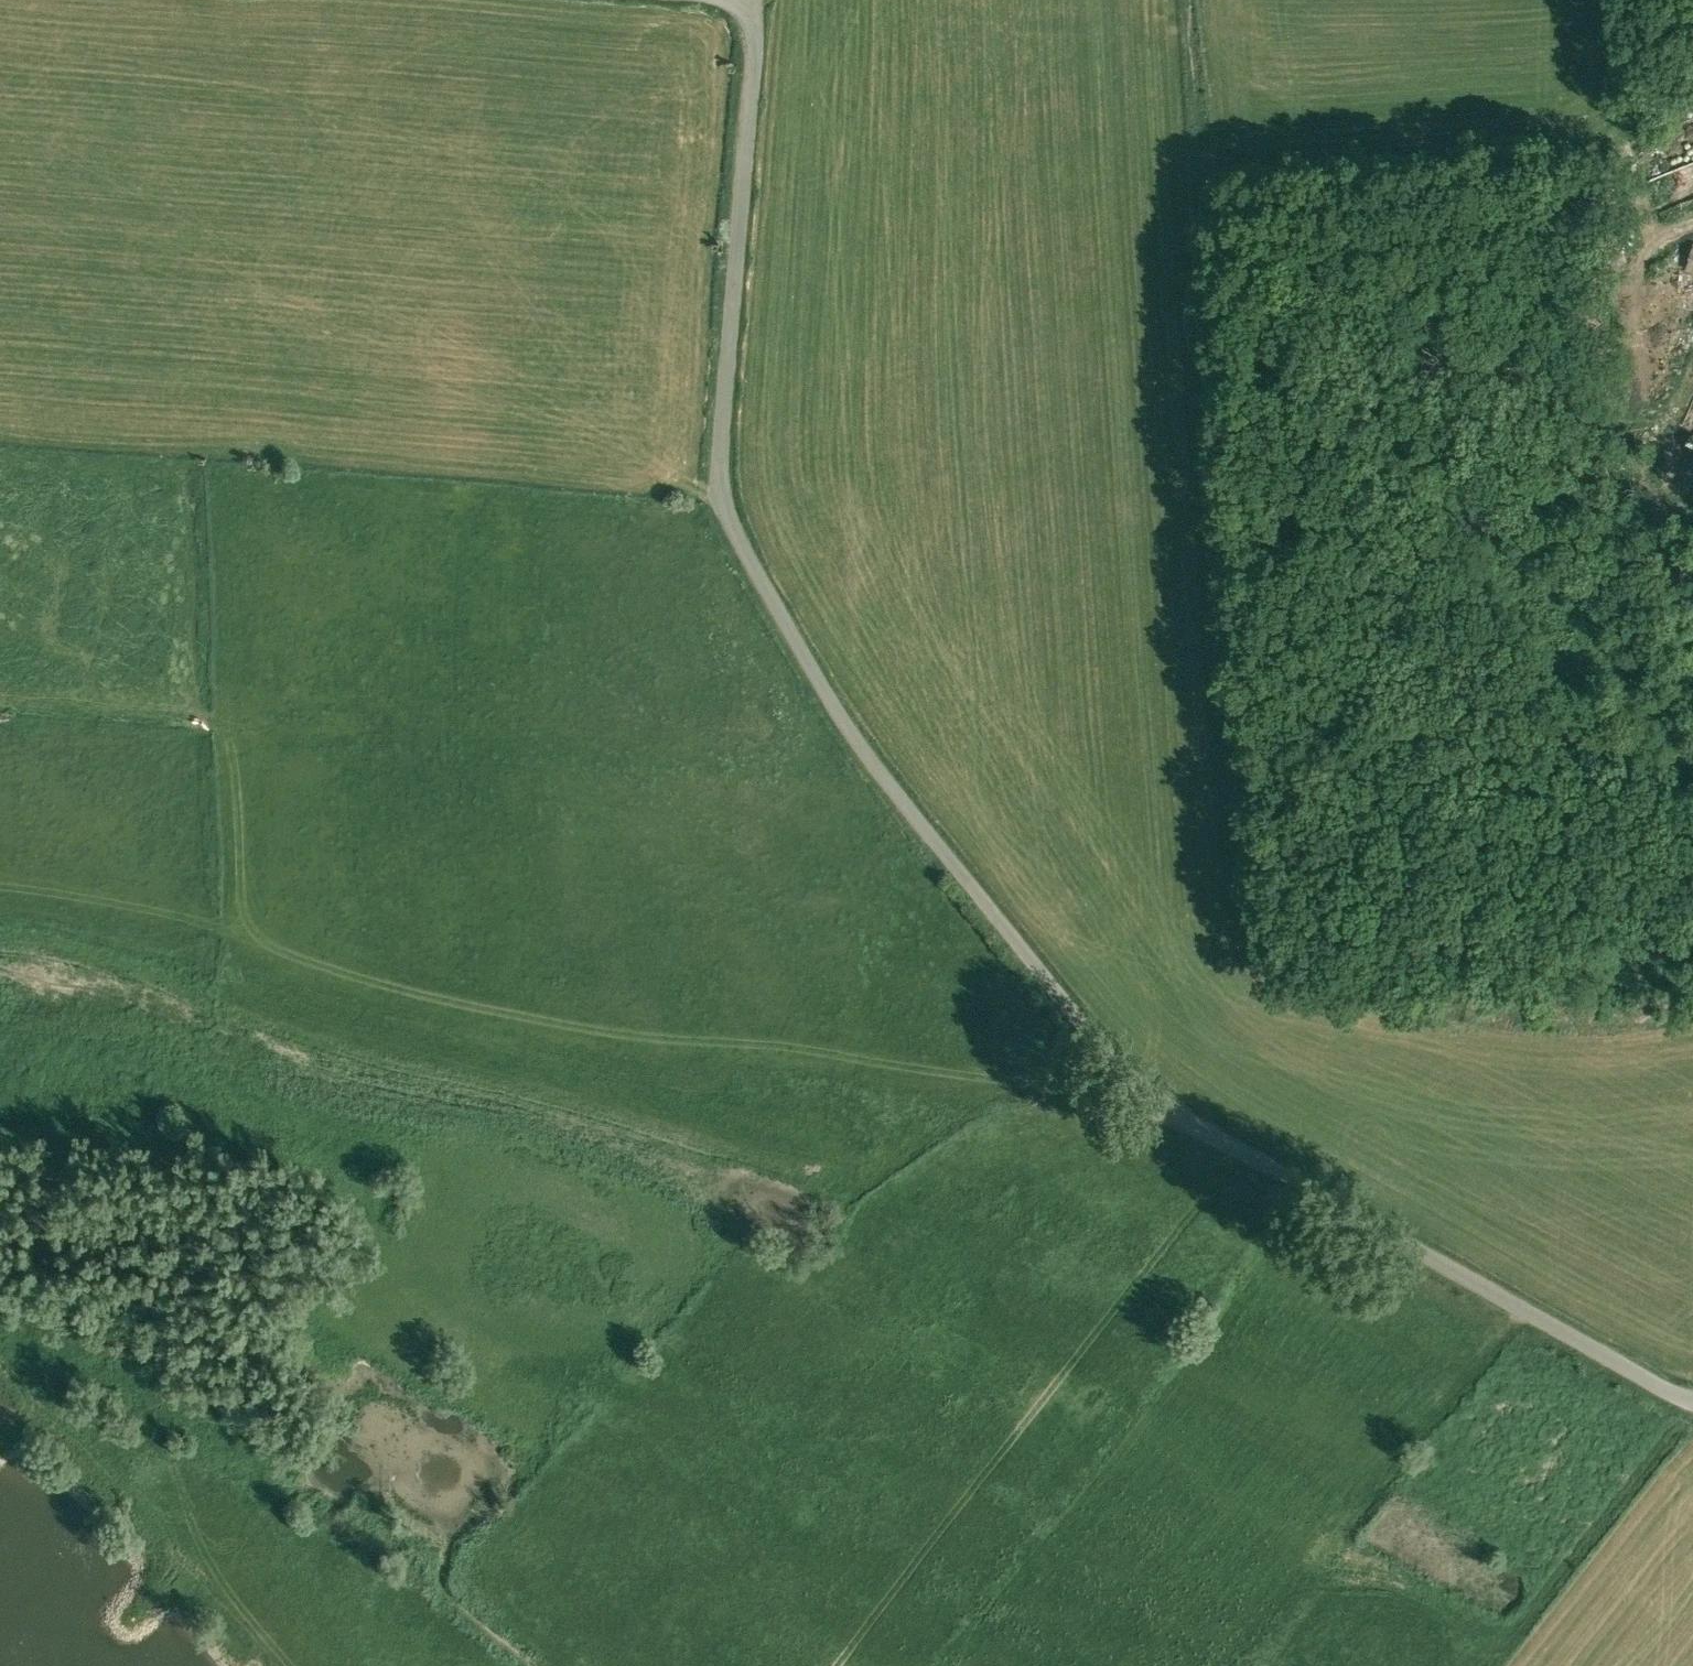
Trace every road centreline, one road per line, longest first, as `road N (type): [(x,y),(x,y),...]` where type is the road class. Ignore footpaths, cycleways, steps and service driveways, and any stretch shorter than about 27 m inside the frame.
road 1 (unclassified): [(1692,1400),(1162,1110),(1134,1087),(933,839),(745,560),(724,508),(719,461),(760,21),(742,0)]

